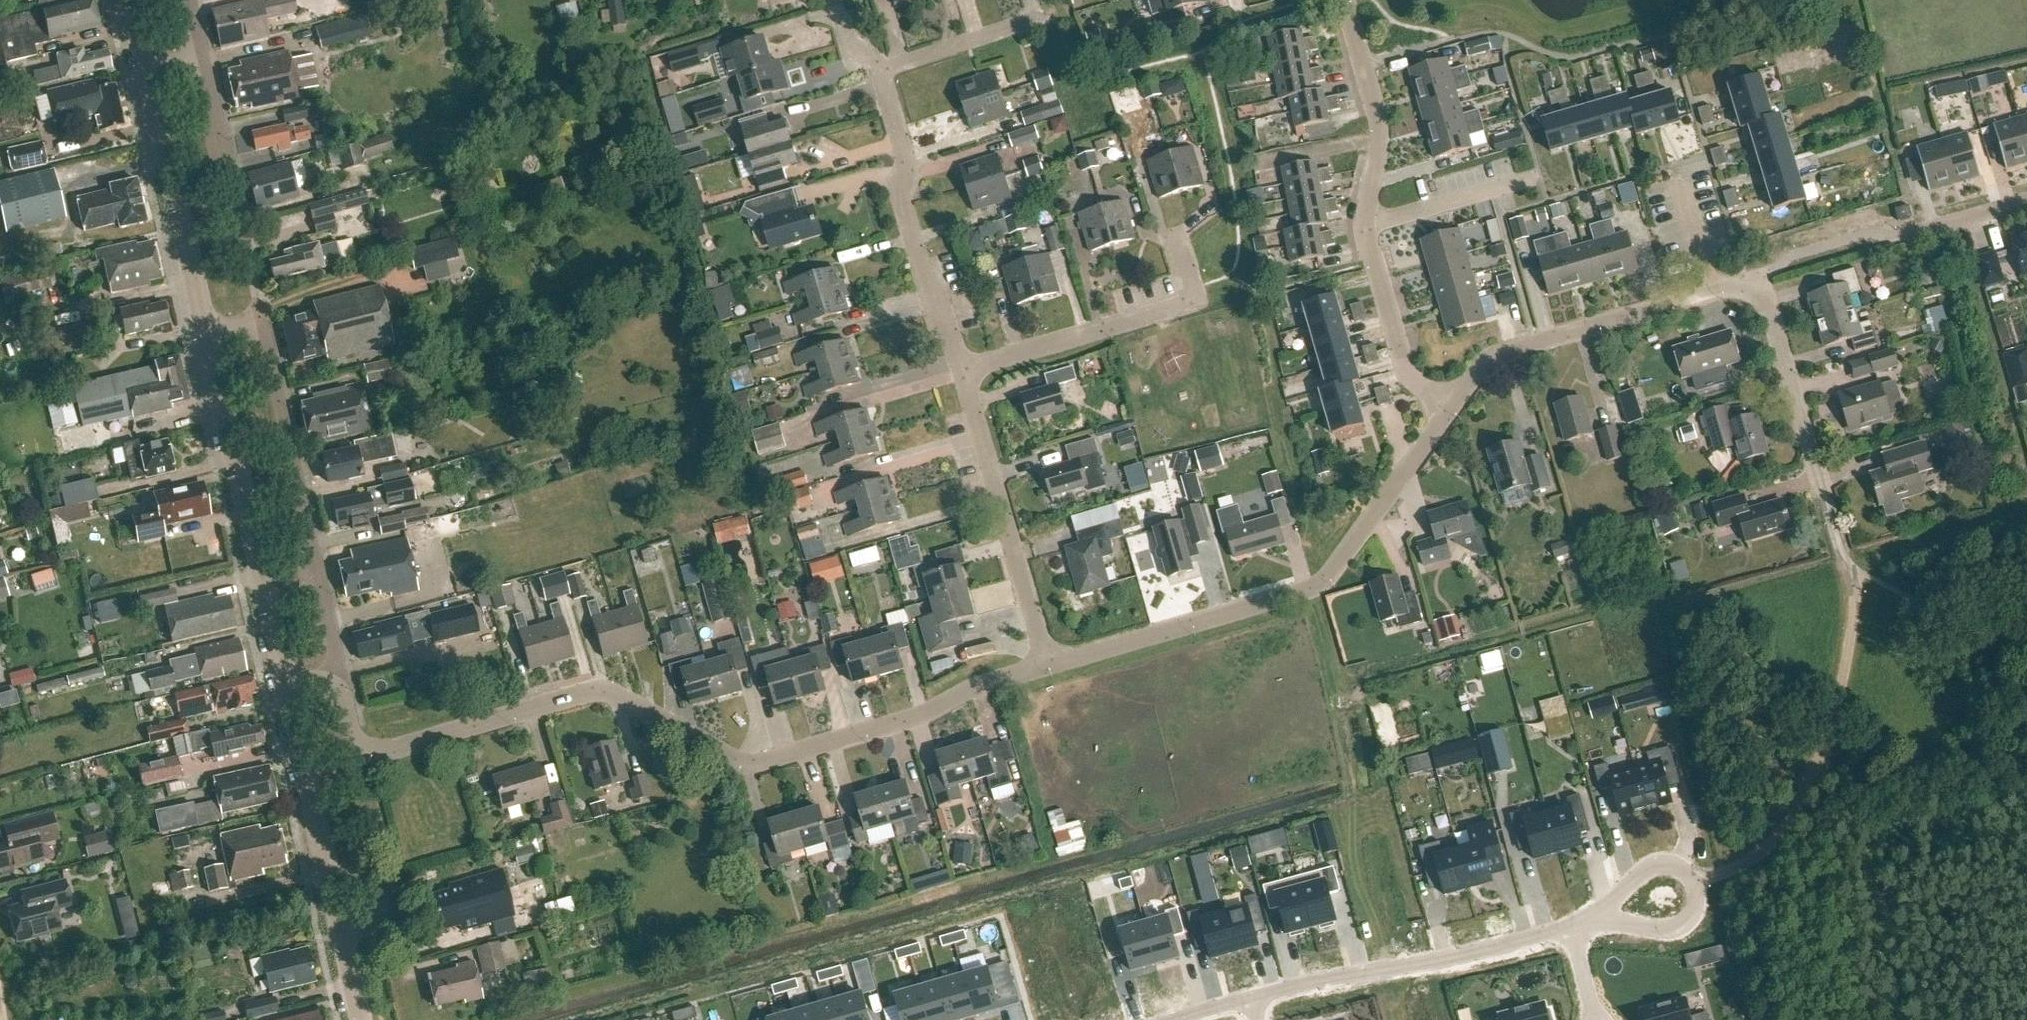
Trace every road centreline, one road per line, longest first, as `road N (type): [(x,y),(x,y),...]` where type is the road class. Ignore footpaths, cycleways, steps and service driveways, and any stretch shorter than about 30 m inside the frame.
road 1 (residential): [(339,678),(359,745),(376,751),(599,693),(746,764),(912,719),(974,687),(1051,666)]
road 2 (residential): [(1051,666),(1315,586),(1451,405)]
road 3 (residential): [(1451,405),(1406,372),(1363,228),(1380,135),(1347,0)]
road 4 (residential): [(339,678),(262,320),(208,331)]
road 5 (tertiary): [(289,689),(208,331)]
road 6 (residential): [(1252,1000),(1573,929)]
road 7 (residential): [(961,370),(918,261),(902,202),(905,159),(882,71)]
road 8 (residential): [(1051,666),(961,370)]
road 9 (residential): [(961,370),(1194,301),(1176,239)]
road 10 (residential): [(1712,291),(1499,352),(1451,405)]
road 11 (residential): [(1825,501),(1760,278),(1712,291)]
road 12 (tertiary): [(208,331),(147,71)]
road 13 (tertiary): [(341,928),(289,689)]
road 14 (residential): [(1598,915),(1640,872),(1667,866),(1689,874),(1693,917),(1673,933),(1624,927)]
road 15 (residential): [(245,247),(204,58)]
road 16 (residential): [(882,71),(1036,20)]

